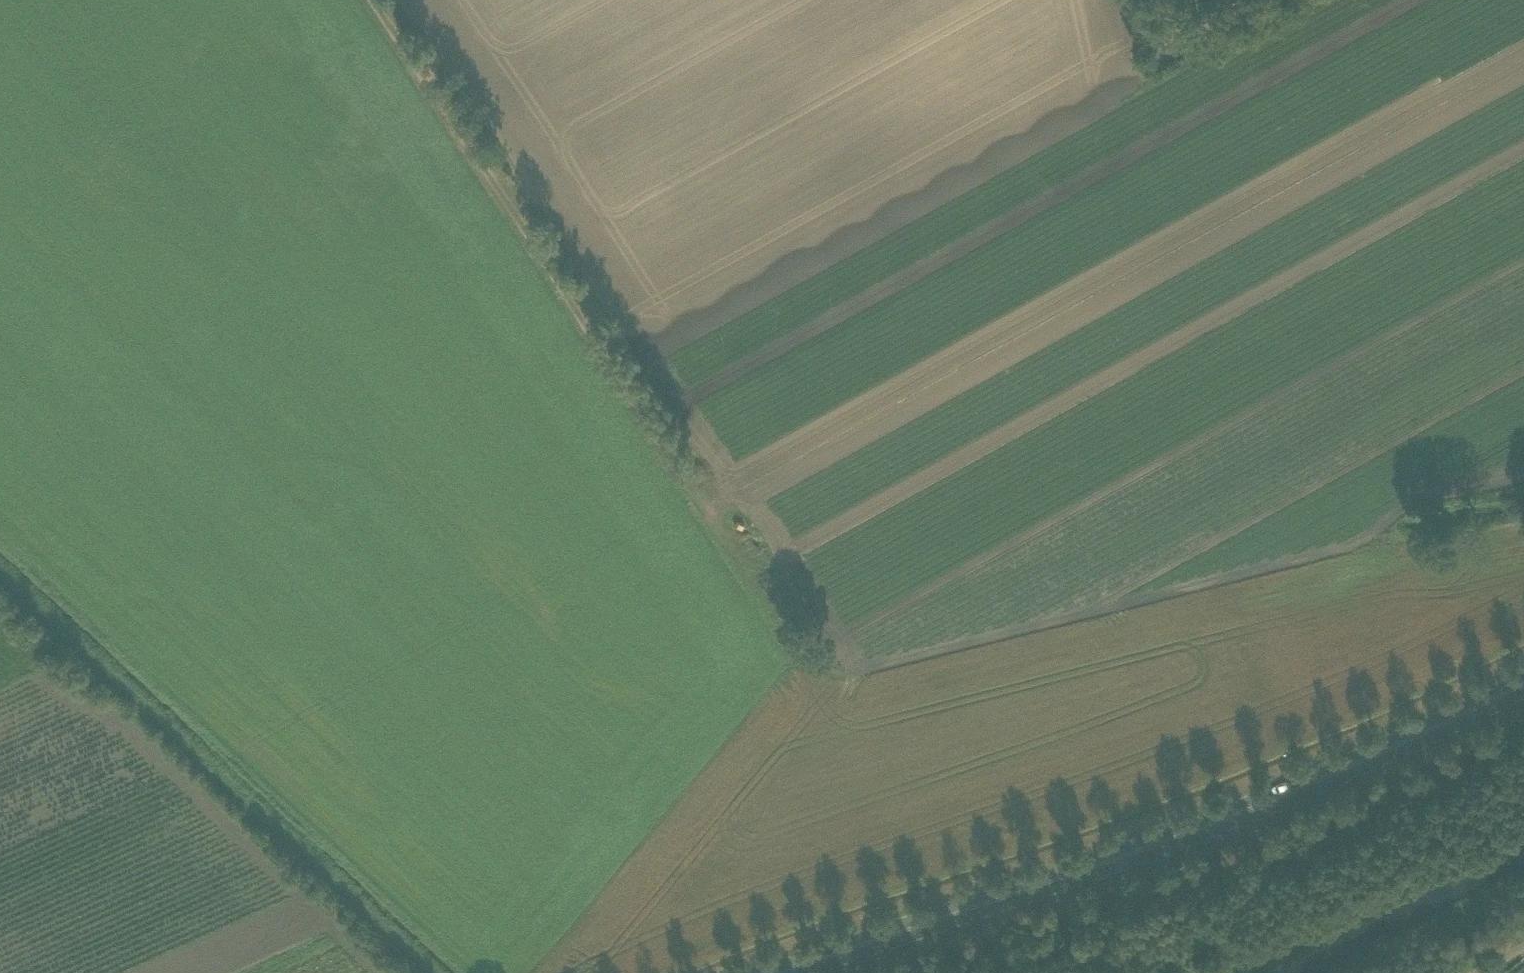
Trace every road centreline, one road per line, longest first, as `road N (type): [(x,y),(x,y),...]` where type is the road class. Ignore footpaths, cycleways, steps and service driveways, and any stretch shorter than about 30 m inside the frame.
road 1 (track): [(813,676),(373,0)]
road 2 (primary): [(833,972),(1135,880),(1321,794),(1523,684)]

